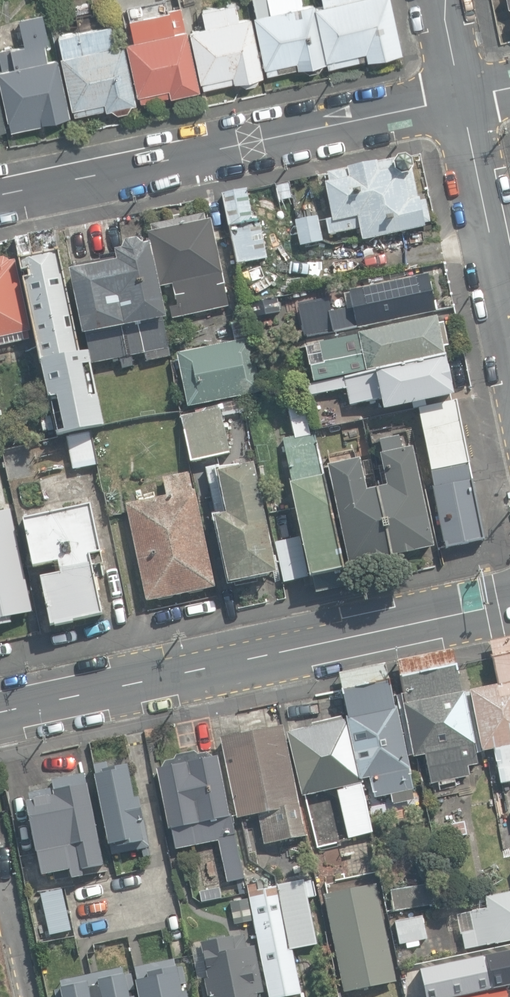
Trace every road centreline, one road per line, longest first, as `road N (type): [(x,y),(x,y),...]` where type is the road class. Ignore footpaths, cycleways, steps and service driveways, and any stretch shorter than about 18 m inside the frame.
road 1 (secondary): [(0,712),(509,604)]
road 2 (residential): [(0,194),(459,98)]
road 3 (residential): [(509,328),(459,98)]

